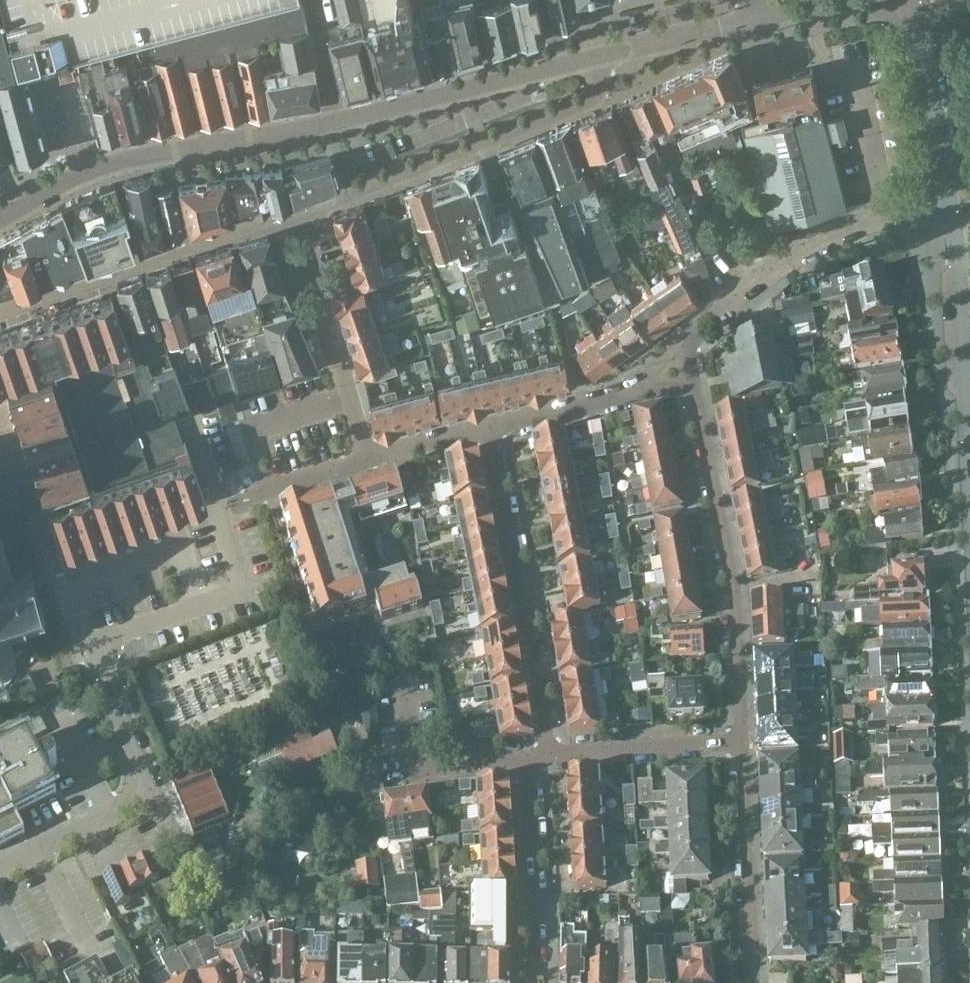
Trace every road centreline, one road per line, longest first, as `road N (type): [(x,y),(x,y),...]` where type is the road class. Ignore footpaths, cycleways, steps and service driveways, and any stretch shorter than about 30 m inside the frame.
road 1 (residential): [(0,872),(151,798),(94,648),(249,589),(219,509),(369,455)]
road 2 (residential): [(740,742),(732,588),(681,354)]
road 3 (residential): [(283,215),(590,101),(595,56)]
road 4 (residential): [(338,122),(86,170),(0,221)]
road 5 (residential): [(549,755),(485,426)]
road 6 (residential): [(681,354),(756,281),(817,243),(894,215),(942,209)]
road 7 (residential): [(0,314),(283,215)]
road 8 (residential): [(595,56),(338,122)]
road 9 (residential): [(969,470),(942,209)]
road 10 (residential): [(369,455),(283,215)]
road 11 (residential): [(751,982),(740,742)]
road 12 (residential): [(536,982),(526,760)]
road 13 (residential): [(942,209),(910,0)]
road 14 (residential): [(485,426),(622,390),(681,354)]
road 15 (residential): [(526,760),(413,772),(403,685)]
road 16 (residential): [(740,742),(549,755)]
road 17 (residential): [(595,56),(753,17)]
road 18 (residential): [(338,122),(309,0)]
road 19 (residential): [(369,455),(485,426)]

